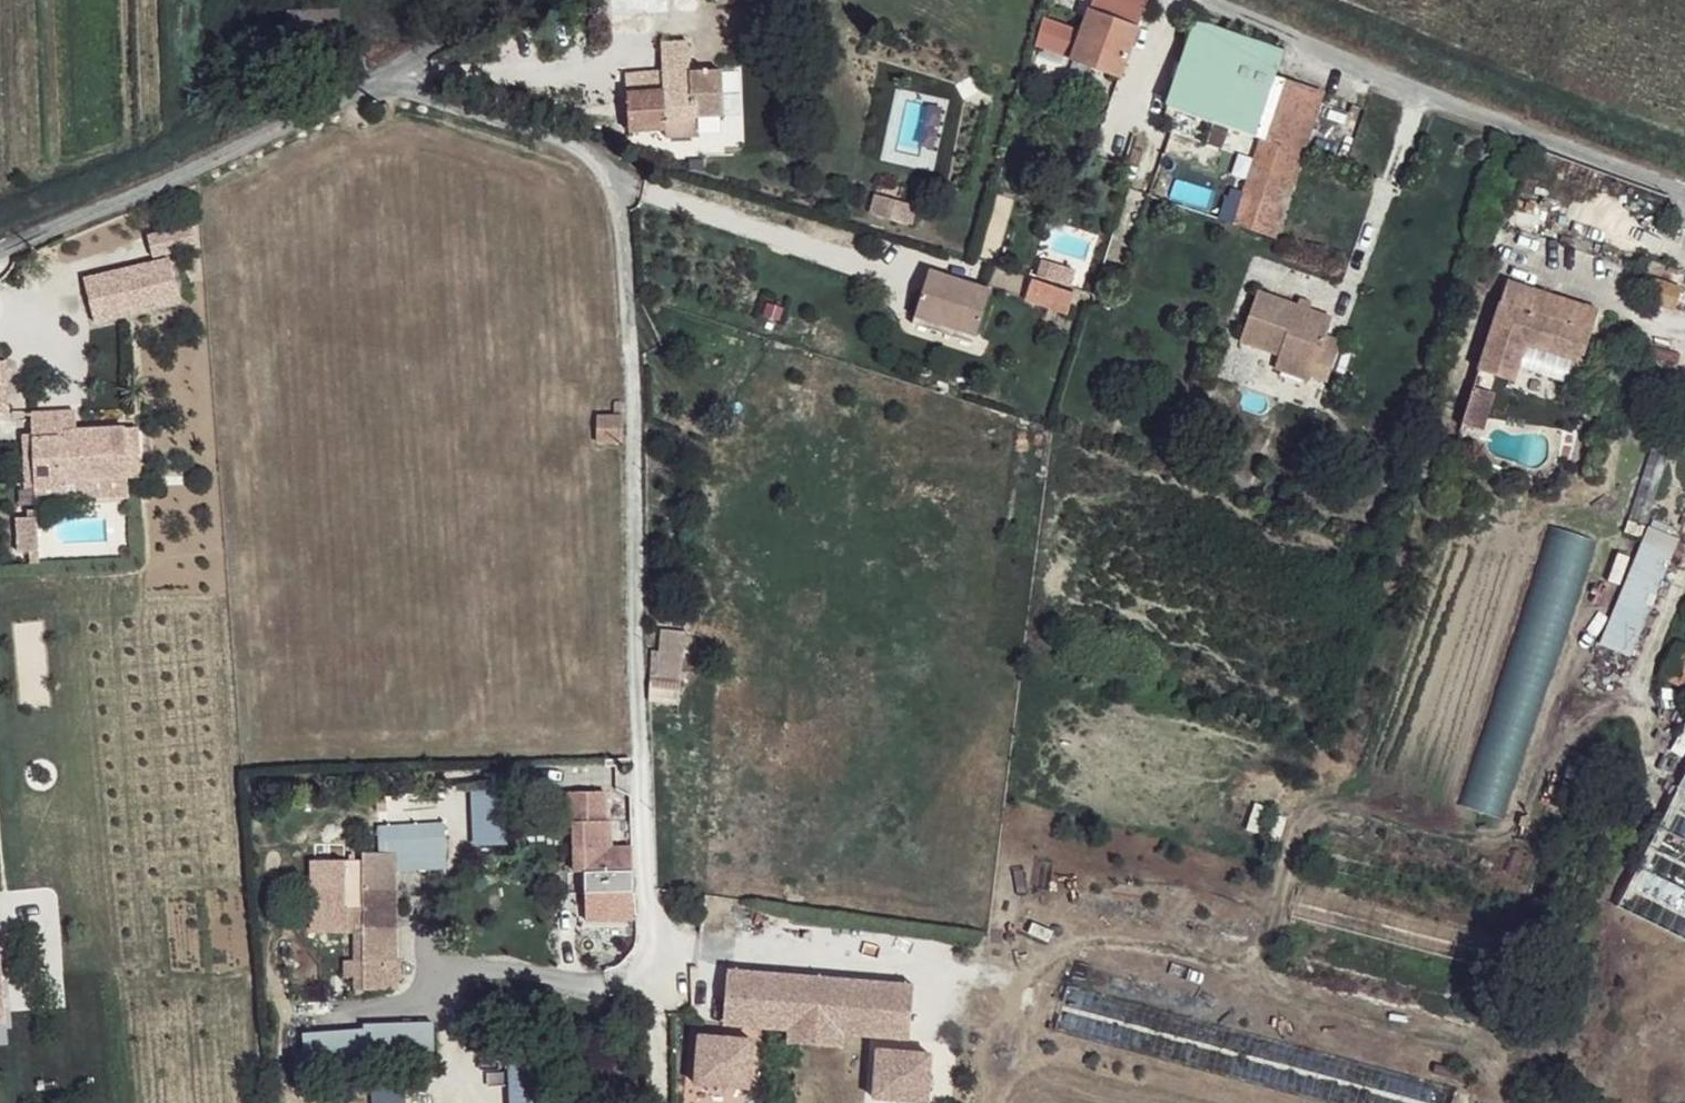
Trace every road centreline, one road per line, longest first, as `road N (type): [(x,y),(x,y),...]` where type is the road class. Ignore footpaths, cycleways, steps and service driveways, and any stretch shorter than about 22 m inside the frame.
road 1 (track): [(1684,146),(1429,54),(1307,0)]
road 2 (track): [(7,1102),(9,992),(0,944)]

